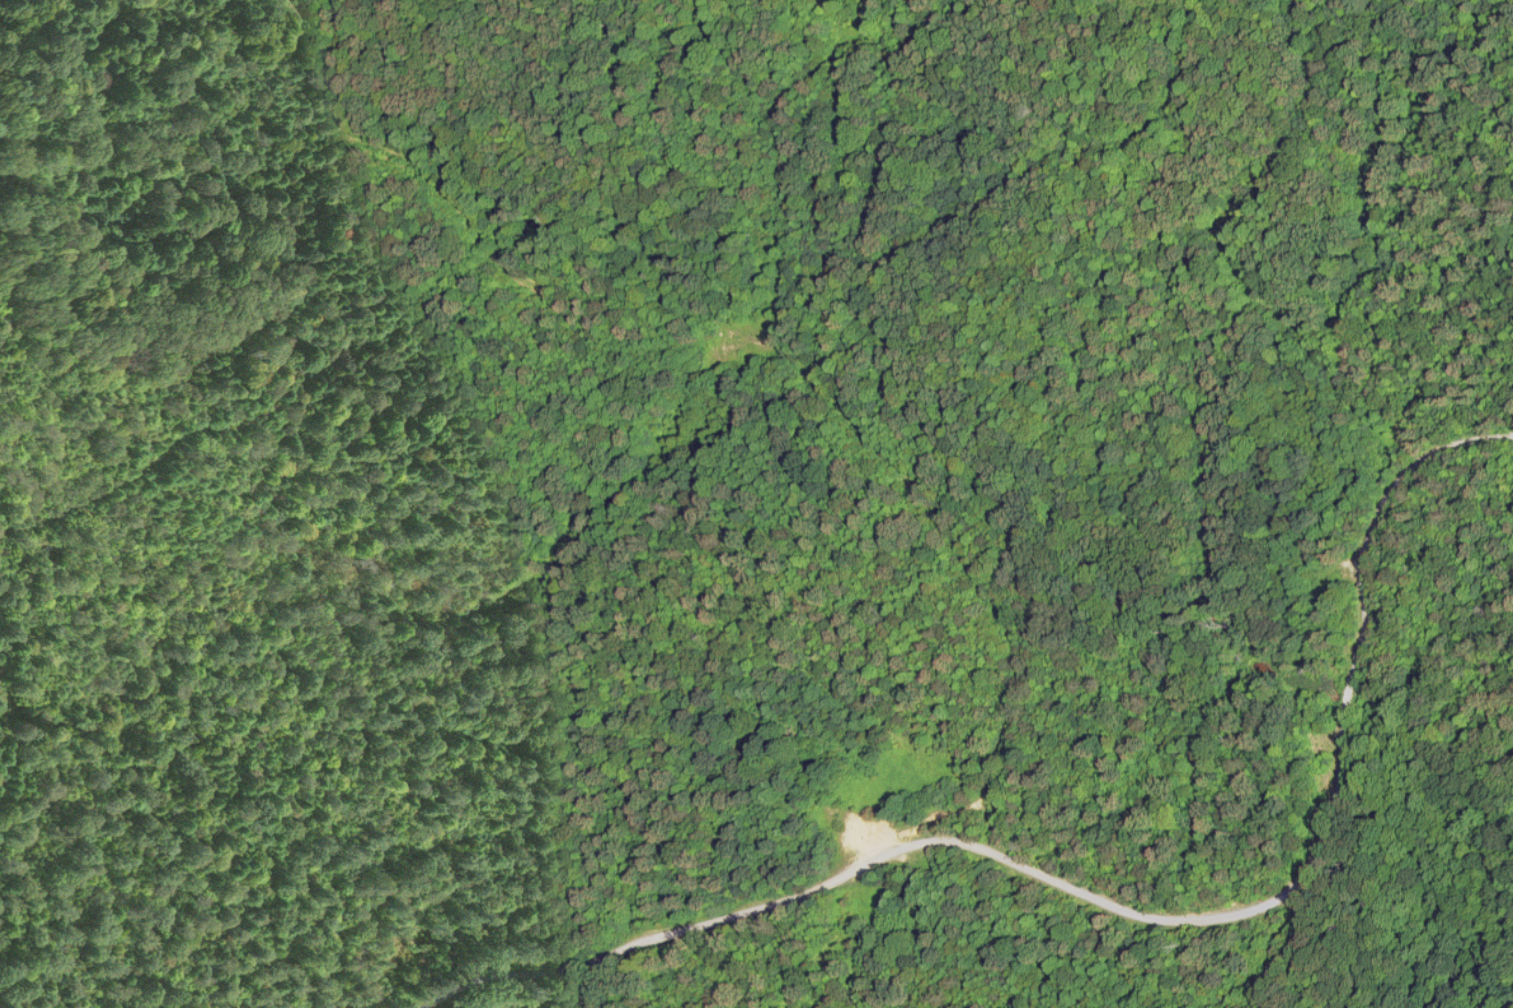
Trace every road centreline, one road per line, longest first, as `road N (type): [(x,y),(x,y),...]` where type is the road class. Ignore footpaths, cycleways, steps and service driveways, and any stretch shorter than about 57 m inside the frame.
road 1 (residential): [(422,1007),(482,978),(574,971),(948,840),(1143,919),(1205,919),(1282,896),(1306,874),(1332,815),(1344,695),(1365,619),(1360,570),(1381,508),(1429,451),(1512,437)]

